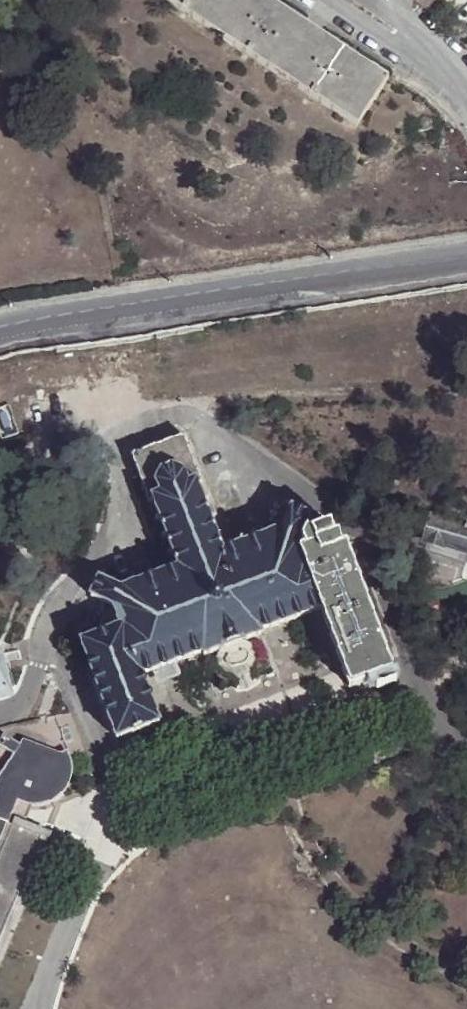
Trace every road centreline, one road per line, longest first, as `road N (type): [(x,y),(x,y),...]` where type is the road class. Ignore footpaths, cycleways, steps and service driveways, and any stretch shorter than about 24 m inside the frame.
road 1 (residential): [(0,330),(466,251)]

